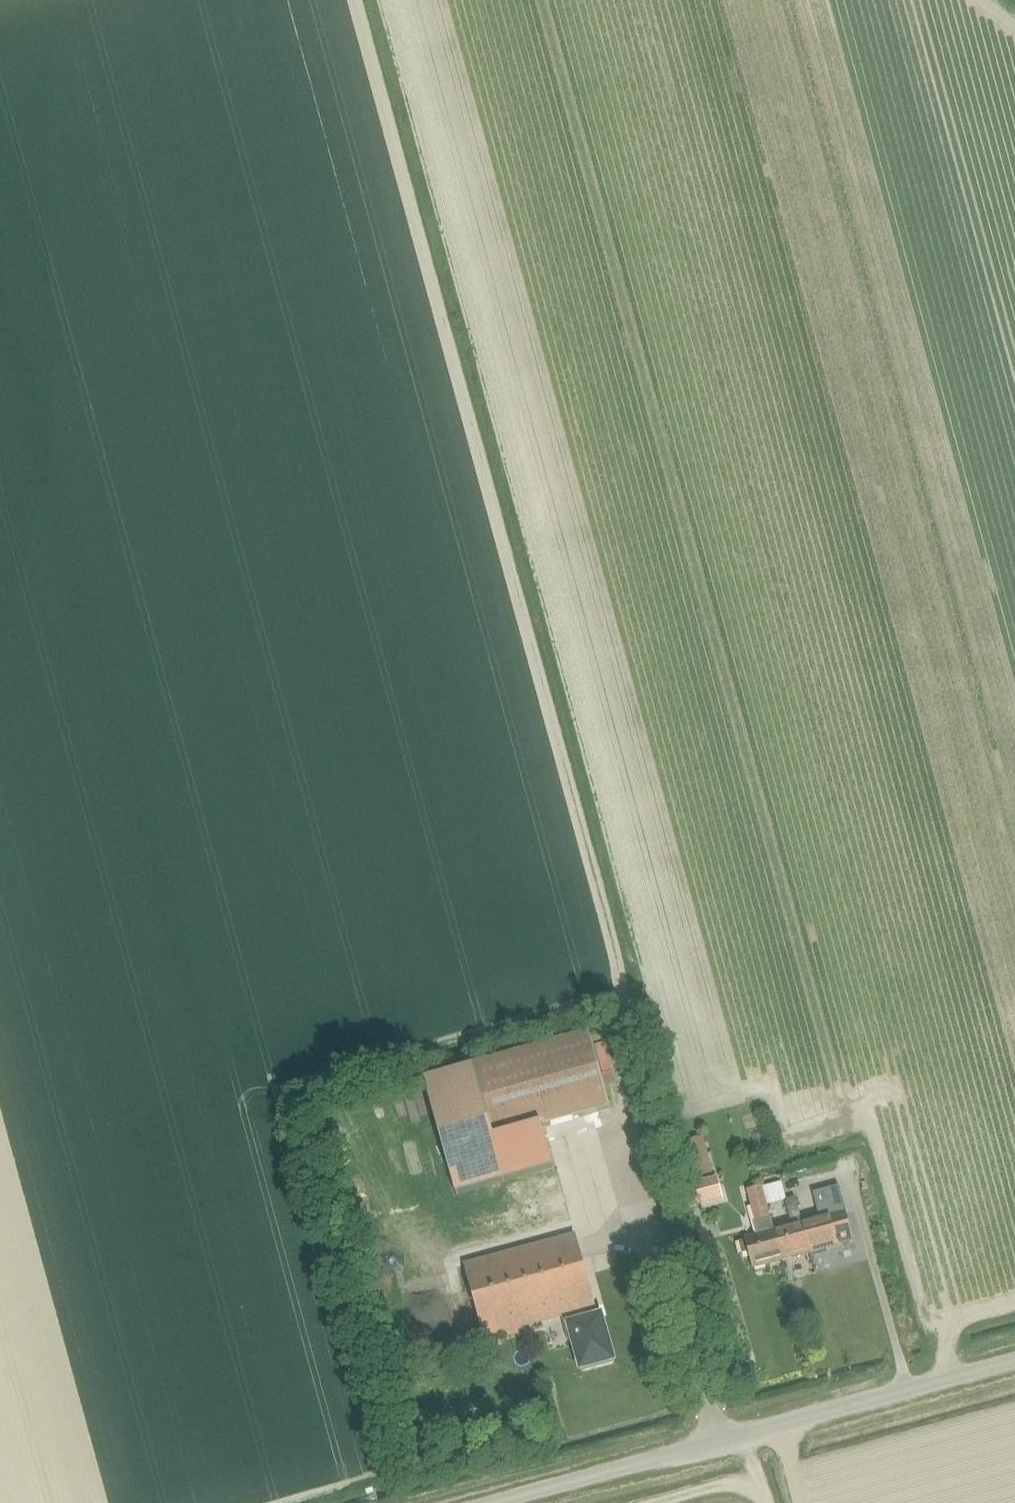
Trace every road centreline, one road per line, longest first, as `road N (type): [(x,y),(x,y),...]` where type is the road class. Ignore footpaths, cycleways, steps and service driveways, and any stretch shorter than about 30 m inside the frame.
road 1 (unclassified): [(496,1502),(1014,1361)]

